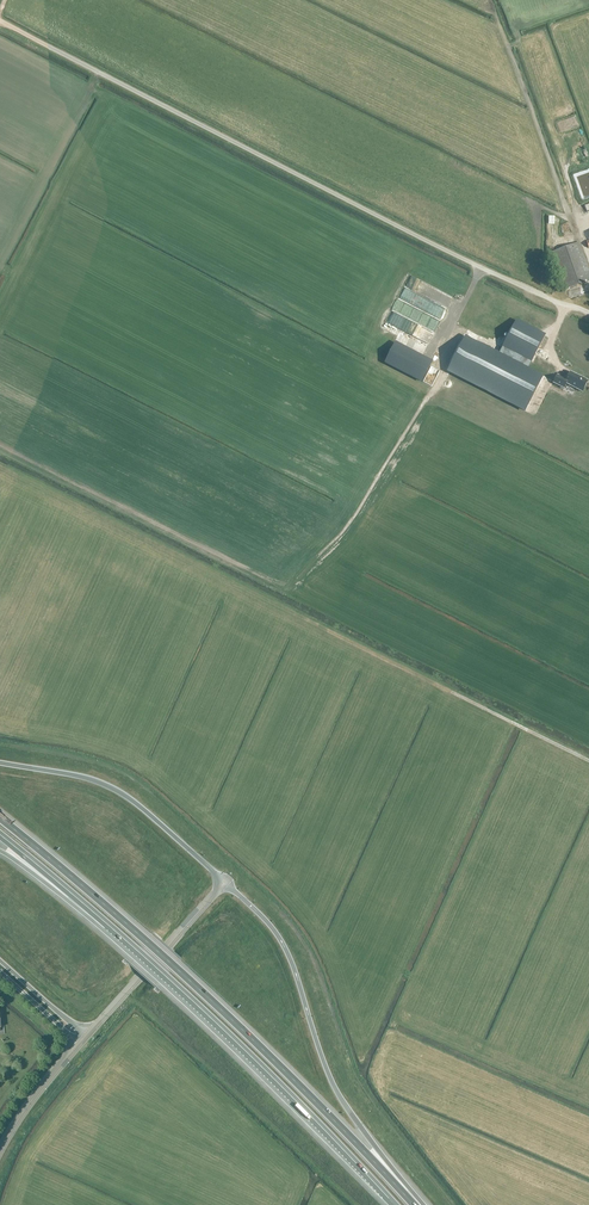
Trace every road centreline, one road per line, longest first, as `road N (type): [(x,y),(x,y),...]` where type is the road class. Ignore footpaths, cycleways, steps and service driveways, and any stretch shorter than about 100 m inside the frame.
road 1 (unclassified): [(588,316),(0,22)]
road 2 (motorway): [(414,1204),(215,1003),(0,818)]
road 3 (motorway): [(107,924),(394,1204)]
road 4 (motorway): [(420,1204),(333,1084),(281,941),(224,883)]
road 5 (motorway): [(224,883),(108,787),(0,763)]
road 6 (primary): [(86,1037),(224,883)]
road 7 (track): [(588,761),(445,689)]
road 8 (motorway): [(0,835),(107,924)]
road 9 (primary): [(0,1147),(80,1044)]
road 10 (motorway): [(0,850),(107,924)]

